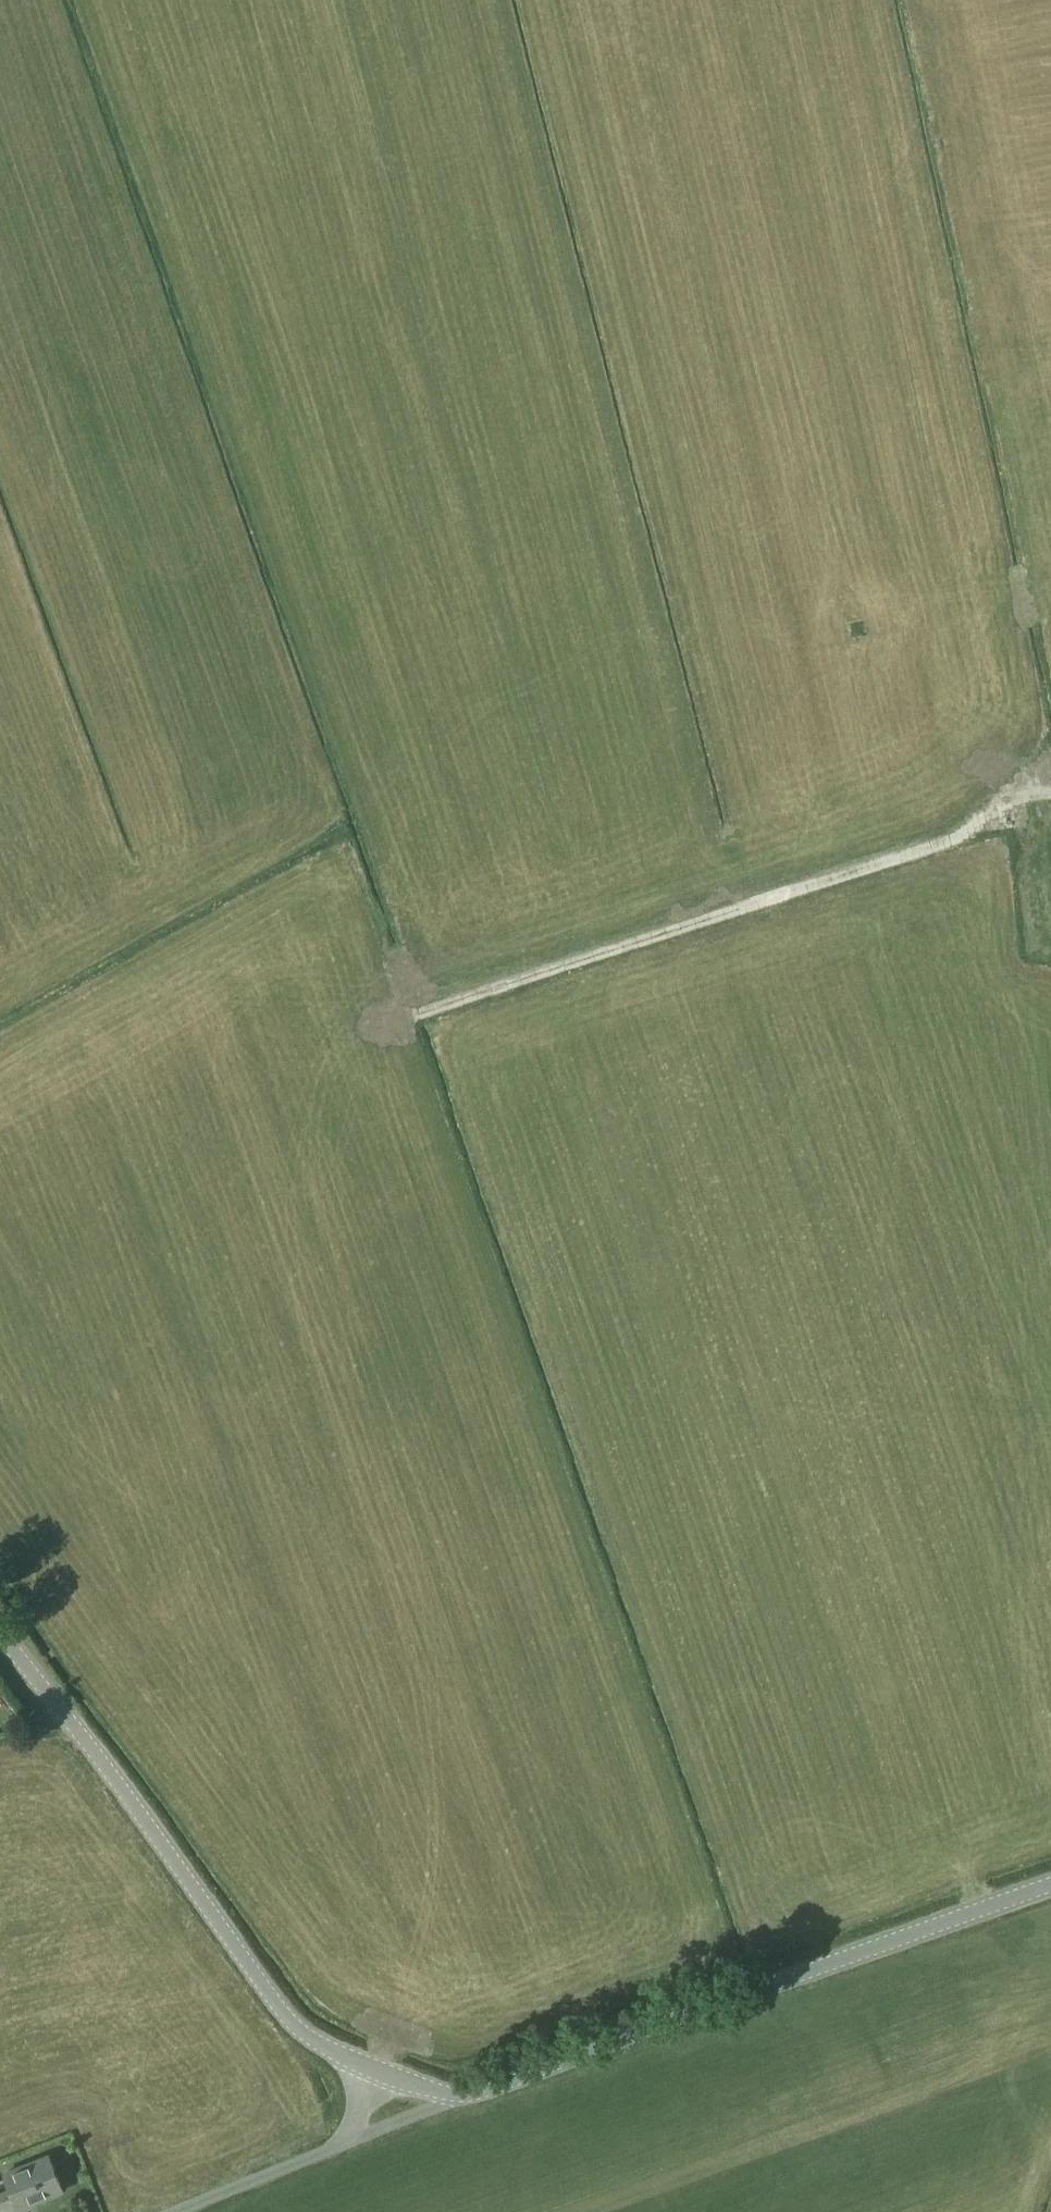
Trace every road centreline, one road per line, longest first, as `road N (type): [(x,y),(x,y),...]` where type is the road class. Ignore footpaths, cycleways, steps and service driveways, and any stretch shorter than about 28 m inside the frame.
road 1 (unclassified): [(471,2099),(1050,1885)]
road 2 (unclassified): [(0,1633),(285,2017),(370,2073)]
road 3 (unclassified): [(178,2211),(349,2144)]
road 4 (unclassified): [(349,2144),(471,2099)]

